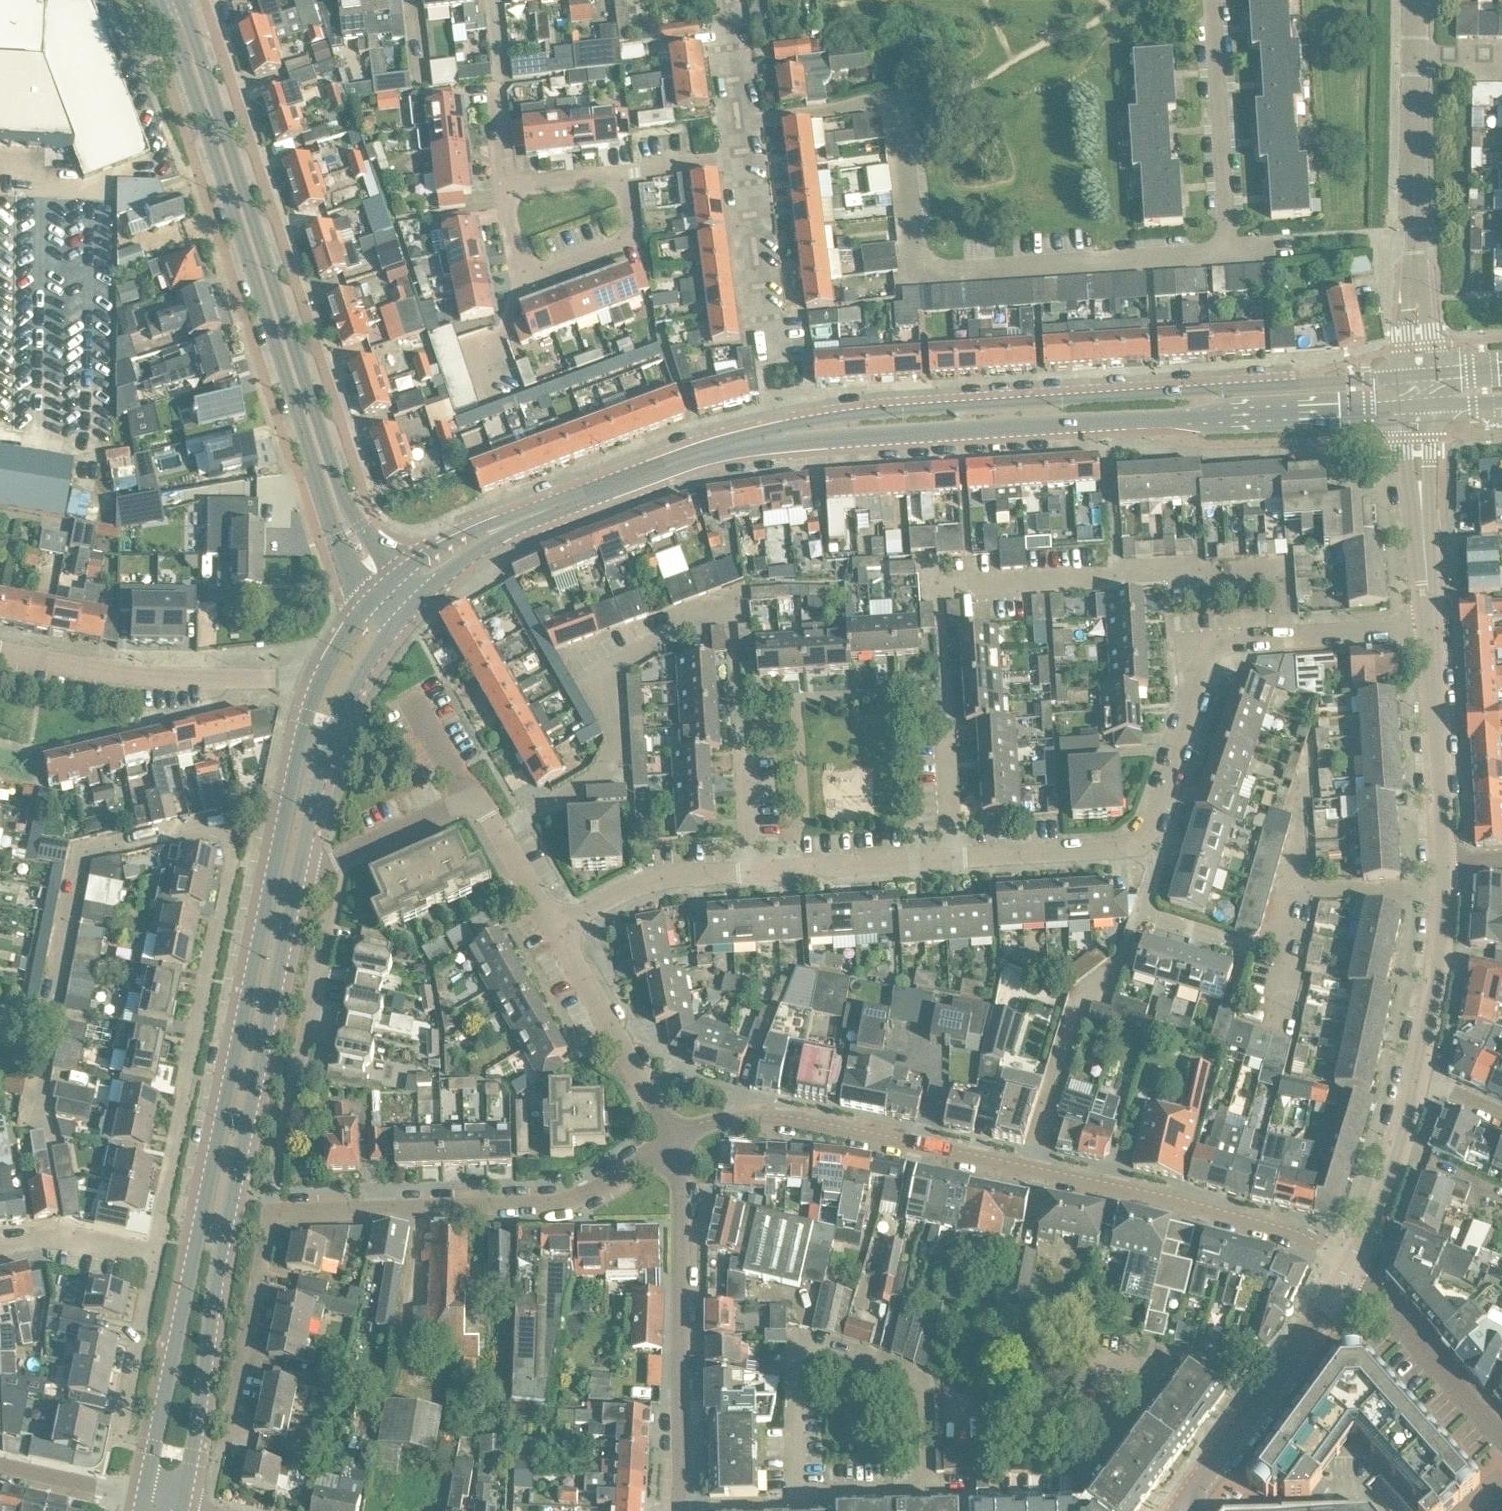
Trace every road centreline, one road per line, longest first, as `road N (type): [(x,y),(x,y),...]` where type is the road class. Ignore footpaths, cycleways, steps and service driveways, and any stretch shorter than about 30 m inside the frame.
road 1 (tertiary): [(321,675),(144,1499)]
road 2 (residential): [(671,1144),(707,1125),(778,1117),(1192,1206),(1282,1229),(1353,1265)]
road 3 (tertiary): [(180,1510),(216,1271),(298,873)]
road 4 (tertiary): [(158,0),(329,518),(376,602)]
road 5 (tertiary): [(1418,374),(781,430)]
road 6 (tertiary): [(781,430),(888,437),(1418,406)]
road 7 (residential): [(1226,252),(921,272),(898,101),(741,116)]
road 8 (tertiary): [(396,584),(345,499),(182,0)]
road 9 (residential): [(954,857),(1110,847),(1143,838),(1190,703),(1194,660),(1212,645),(1430,627)]
road 10 (residential): [(154,1256),(229,879),(224,829)]
road 11 (residential): [(272,1212),(559,1203),(671,1144)]
road 12 (residential): [(499,833),(613,763),(616,738),(602,680),(683,624),(731,606)]
road 13 (residential): [(681,1510),(681,1188),(671,1144)]
road 14 (residential): [(272,1212),(283,1126),(340,905),(345,876),(335,859)]
road 15 (tertiary): [(508,523),(781,430)]
road 16 (tertiary): [(298,873),(345,703),(405,616)]
road 17 (residential): [(624,175),(629,237),(523,281),(508,190)]
road 18 (residential): [(0,651),(105,671),(254,679)]
road 19 (residential): [(216,1461),(272,1212)]
road 20 (residential): [(1226,252),(1210,0)]
road 21 (residential): [(671,1144),(662,1112),(555,929)]
road 22 (residential): [(1442,863),(1430,627)]
road 23 (residential): [(1501,1435),(1348,1276)]
road 24 (residential): [(1416,1075),(1440,942),(1442,863)]
road 25 (residential): [(555,929),(642,883),(752,871)]
road 26 (residential): [(752,871),(954,857)]
road 27 (residential): [(1353,1265),(1388,1181),(1416,1075)]
road 28 (residential): [(773,353),(746,160)]
road 29 (residential): [(508,190),(492,0)]
road 30 (residential): [(1430,627),(1419,437)]
road 31 (residential): [(1127,1426),(1182,1352),(1195,1353),(1260,1401)]
road 32 (residential): [(118,1438),(154,1256)]
road 33 (residential): [(1417,231),(1417,57)]
road 34 (residential): [(0,1243),(39,1235),(154,1256)]
road 35 (residential): [(1260,1401),(1348,1276)]
road 36 (residential): [(50,1133),(39,1082),(47,1033),(0,1024)]
road 37 (residential): [(0,1465),(144,1499)]
road 38 (residential): [(335,859),(469,799)]
road 39 (unclassified): [(1418,374),(1417,231)]
road 40 (tertiary): [(405,616),(508,523)]
road 41 (residential): [(1180,1510),(1260,1401)]
road 42 (tertiary): [(508,523),(396,584)]
road 43 (residential): [(624,175),(746,160)]

